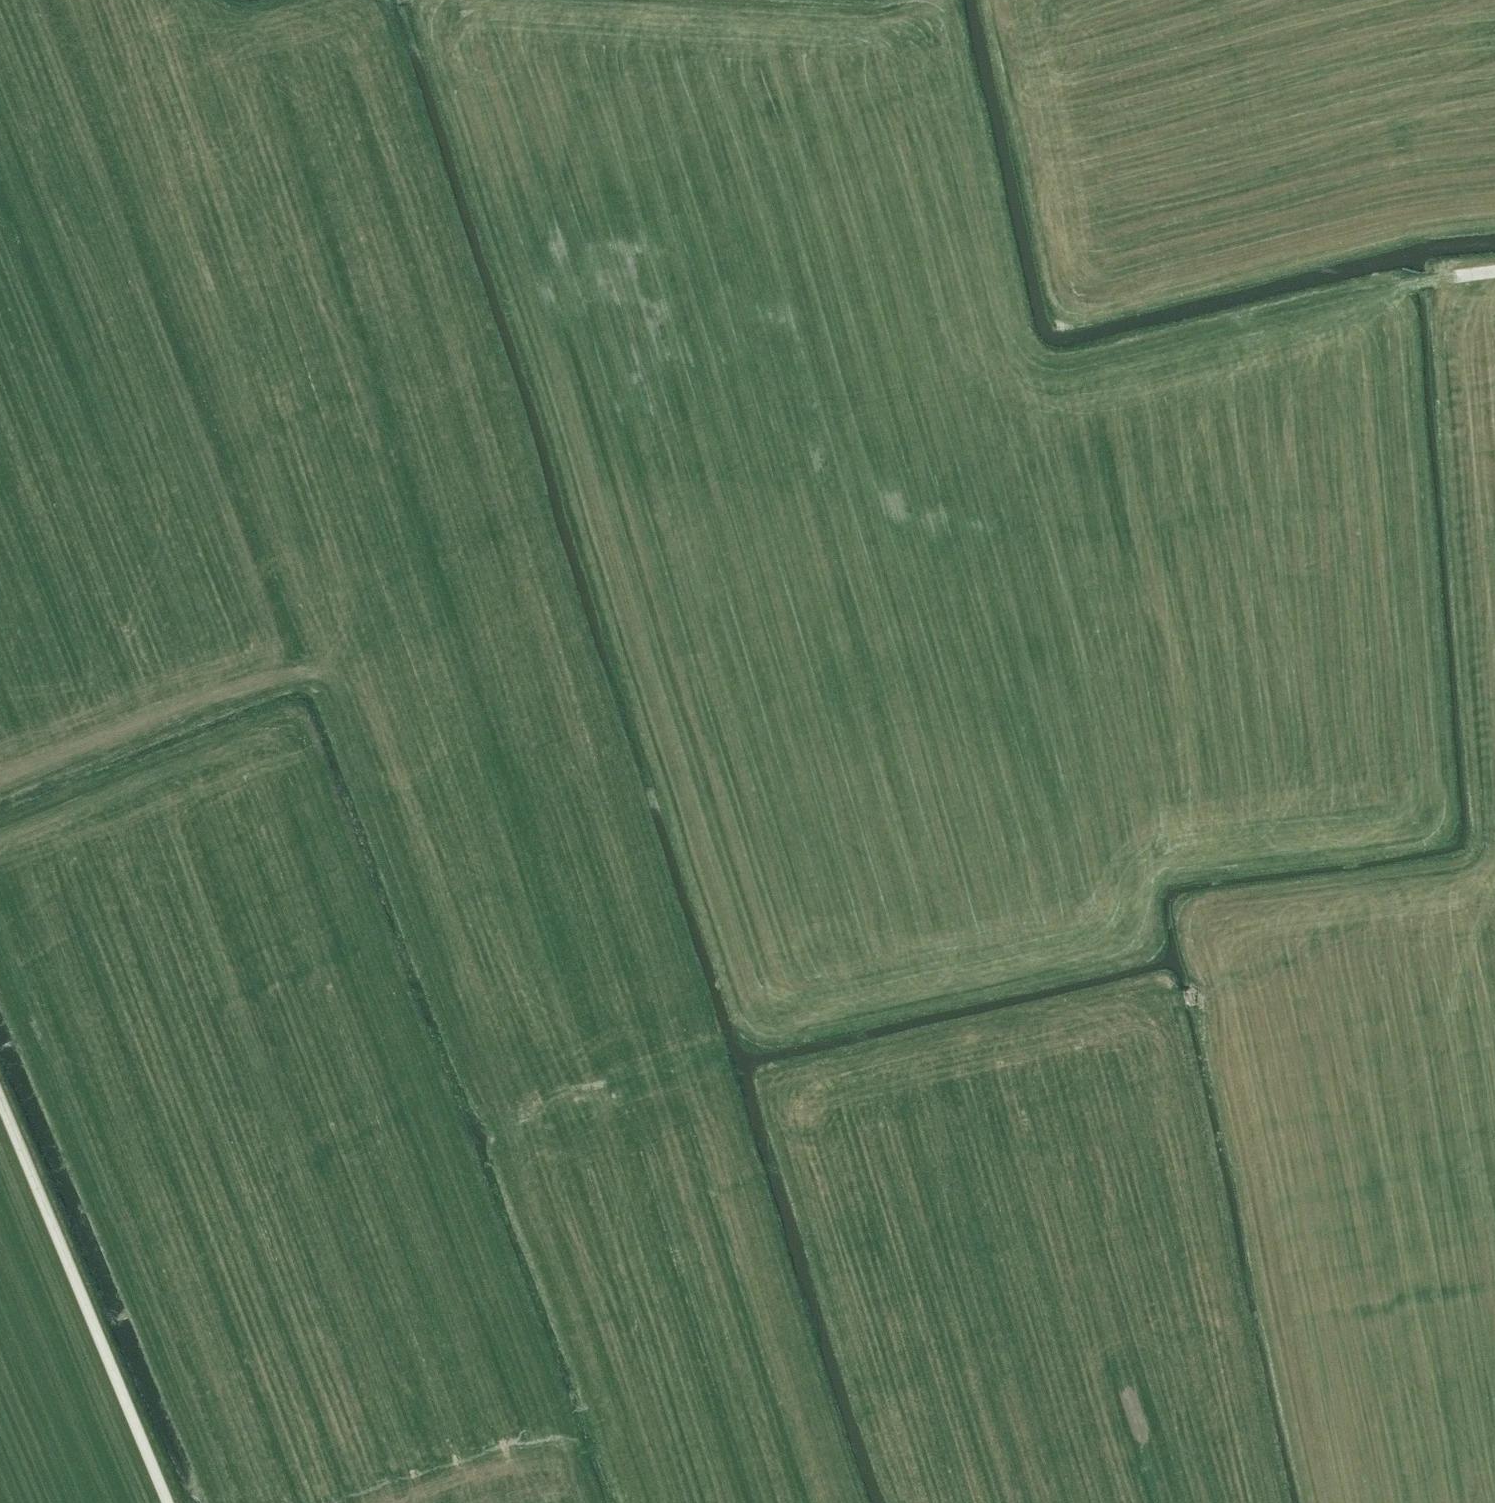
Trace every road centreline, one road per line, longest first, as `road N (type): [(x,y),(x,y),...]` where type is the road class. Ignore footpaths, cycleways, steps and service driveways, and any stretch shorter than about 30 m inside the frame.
road 1 (track): [(167,1502),(0,1103)]

